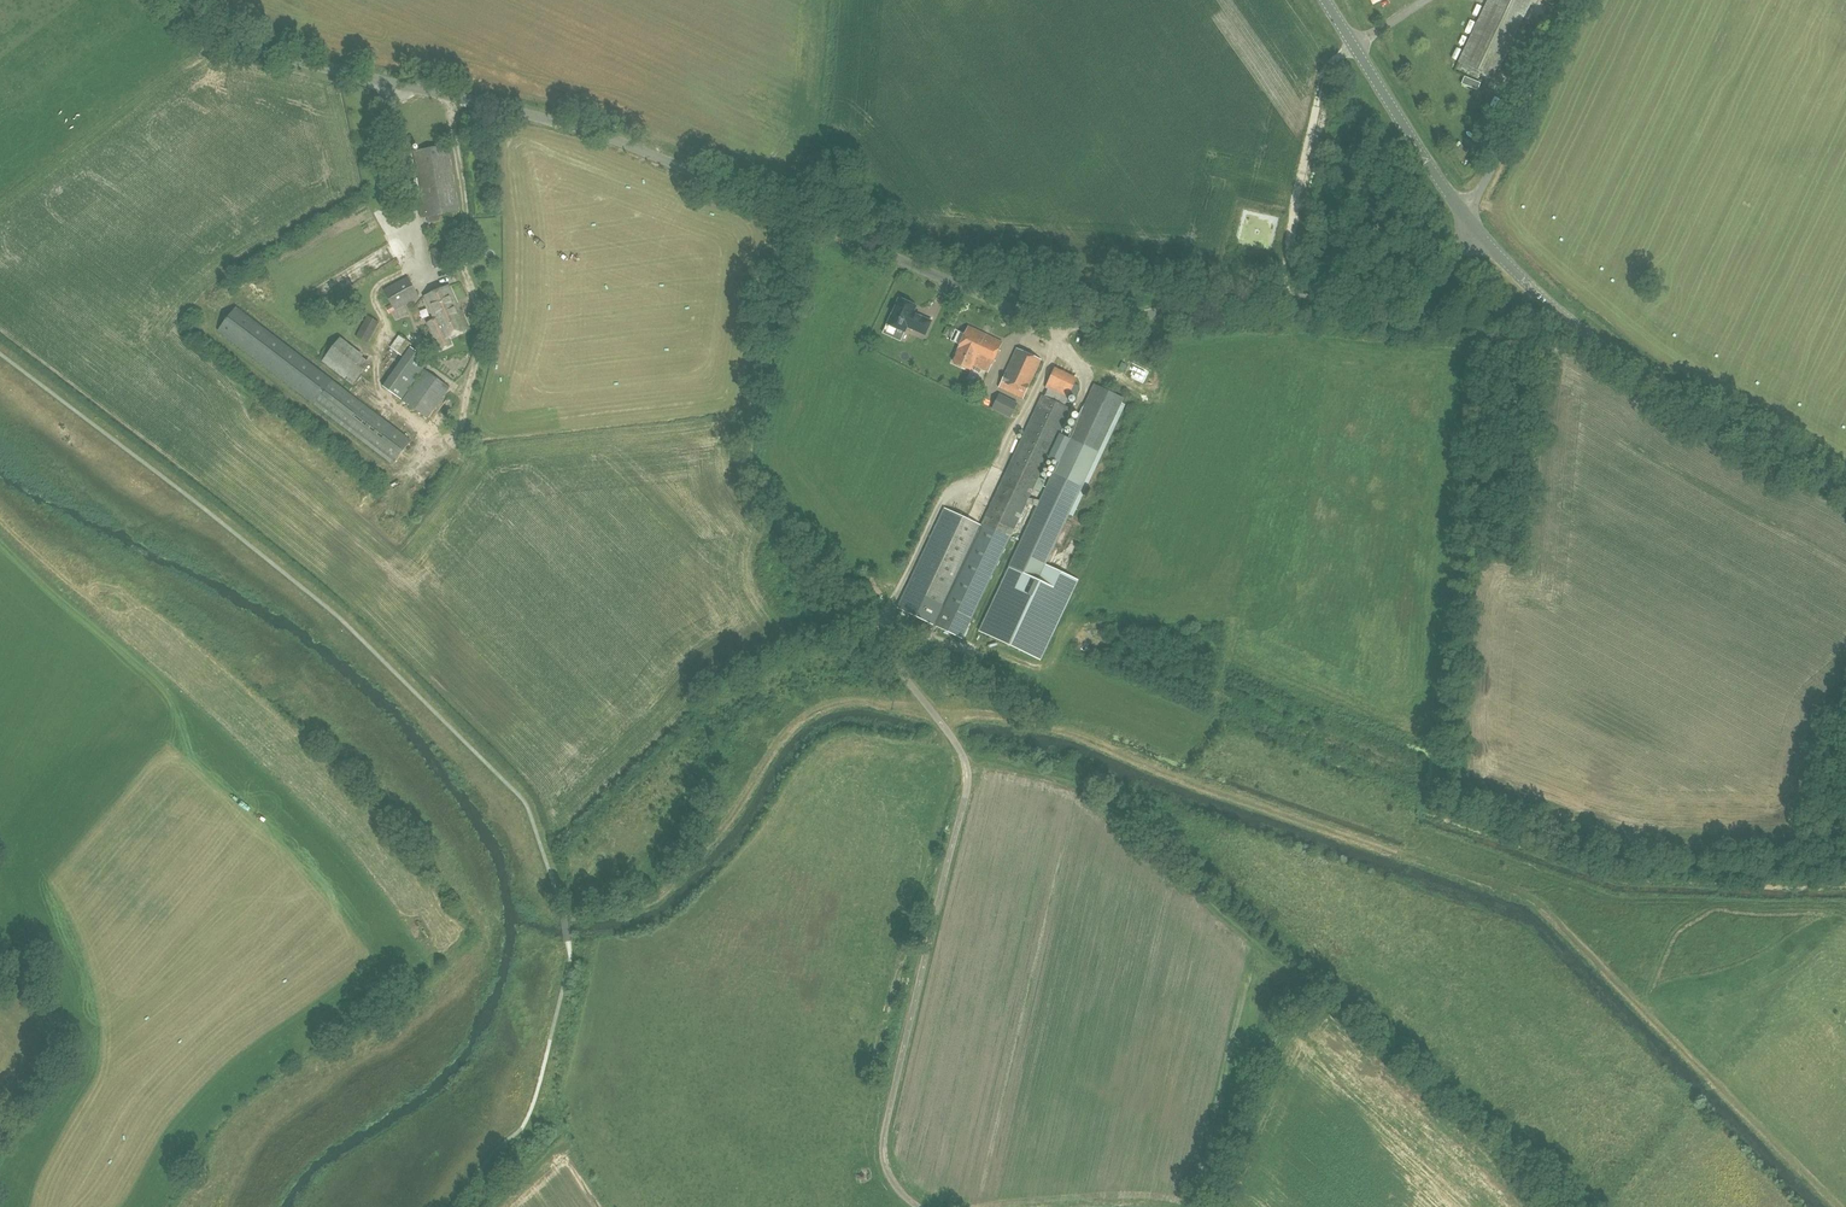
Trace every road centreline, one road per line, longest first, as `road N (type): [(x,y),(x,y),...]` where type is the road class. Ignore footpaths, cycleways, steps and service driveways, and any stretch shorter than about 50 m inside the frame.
road 1 (unclassified): [(1468,219),(1445,277),(1419,301),(1248,299),(1102,322),(1046,320),(623,133),(279,54),(230,37),(173,0)]
road 2 (tertiary): [(1845,490),(1602,347),(1468,219)]
road 3 (tertiary): [(1468,219),(1327,0)]
road 4 (unclassified): [(1468,219),(1573,0)]

